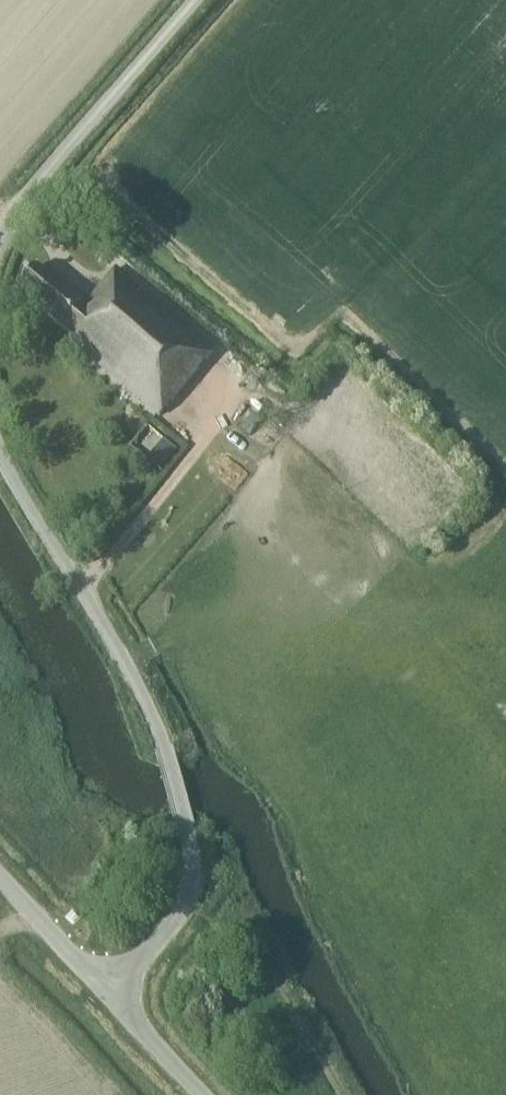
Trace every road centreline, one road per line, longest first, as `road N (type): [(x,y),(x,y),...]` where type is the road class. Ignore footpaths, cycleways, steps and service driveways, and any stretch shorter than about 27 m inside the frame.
road 1 (unclassified): [(111,993),(186,899),(184,825),(157,727),(0,455)]
road 2 (unclassified): [(0,235),(48,163),(191,0)]
road 3 (unclassified): [(342,1094),(239,919)]
road 4 (unclassified): [(111,993),(0,873)]
road 5 (unclassified): [(204,1094),(111,993)]

